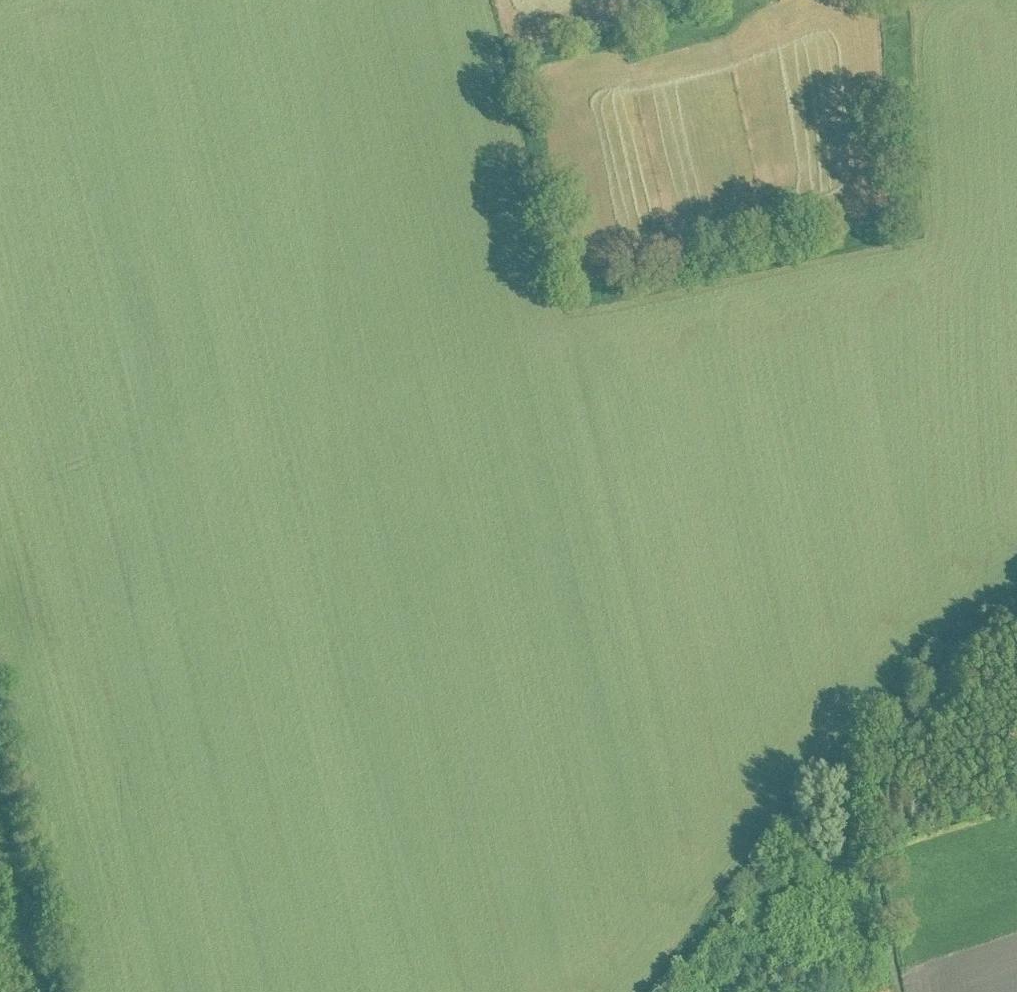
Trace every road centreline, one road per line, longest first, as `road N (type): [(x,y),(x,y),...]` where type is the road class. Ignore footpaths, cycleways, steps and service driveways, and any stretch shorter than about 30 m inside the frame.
road 1 (track): [(1016,585),(959,624),(632,991)]

